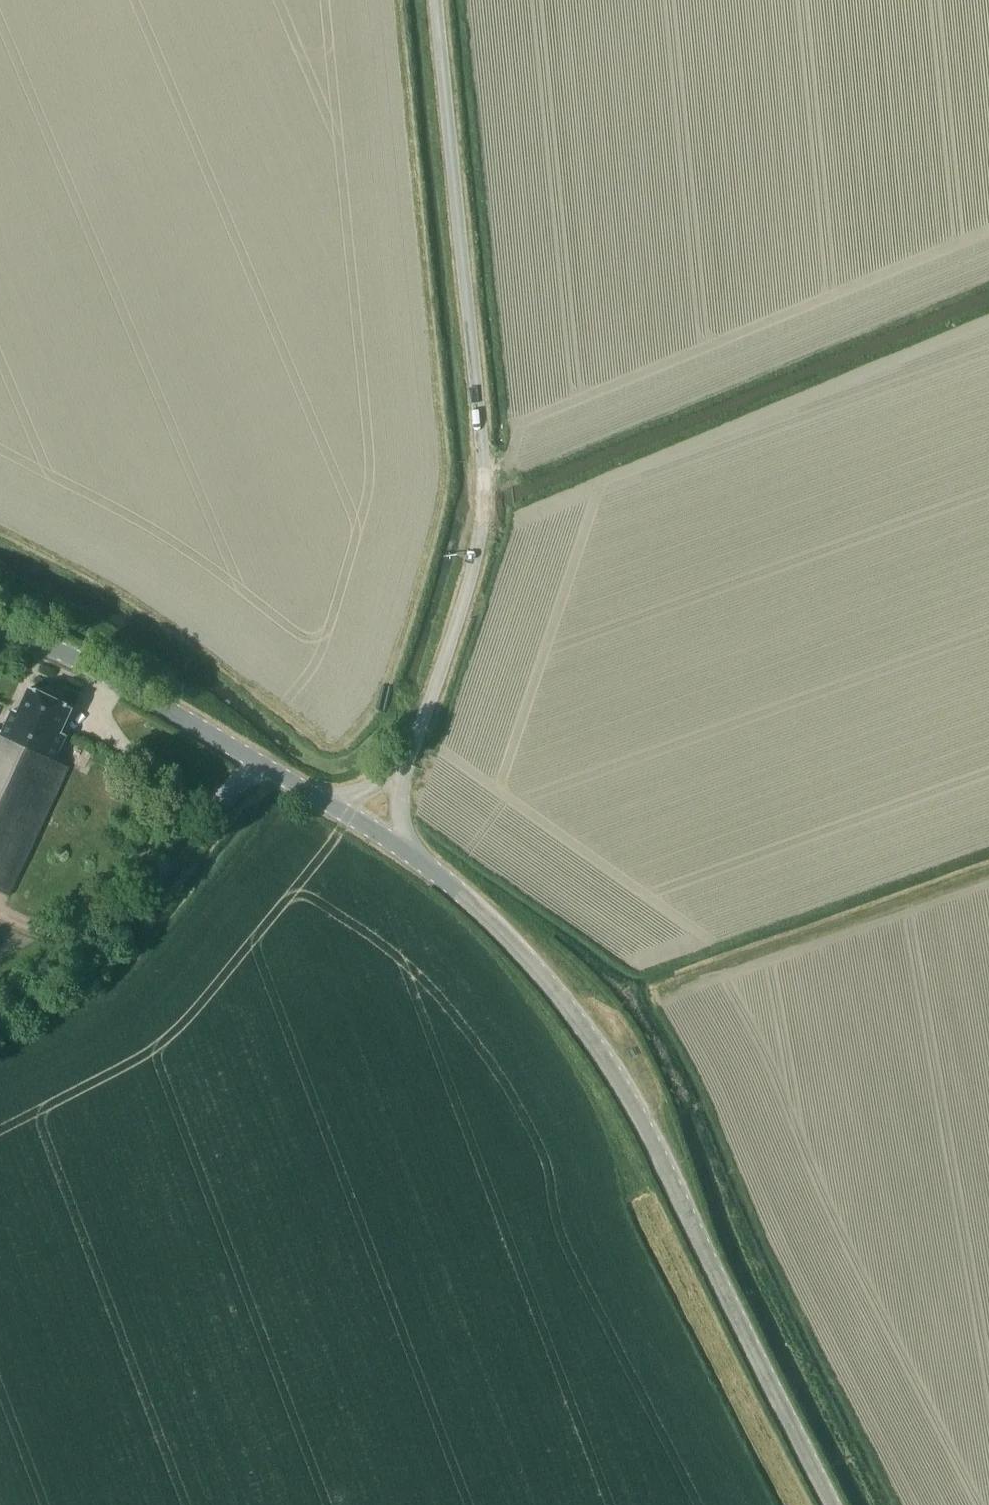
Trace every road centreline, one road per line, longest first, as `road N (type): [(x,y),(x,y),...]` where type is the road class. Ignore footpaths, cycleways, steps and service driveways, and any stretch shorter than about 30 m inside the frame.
road 1 (tertiary): [(834,1504),(628,1095),(563,1002),(492,922),(406,851)]
road 2 (unclassified): [(402,771),(472,573),(482,515),(483,452),(437,0)]
road 3 (tertiary): [(329,804),(0,624)]

